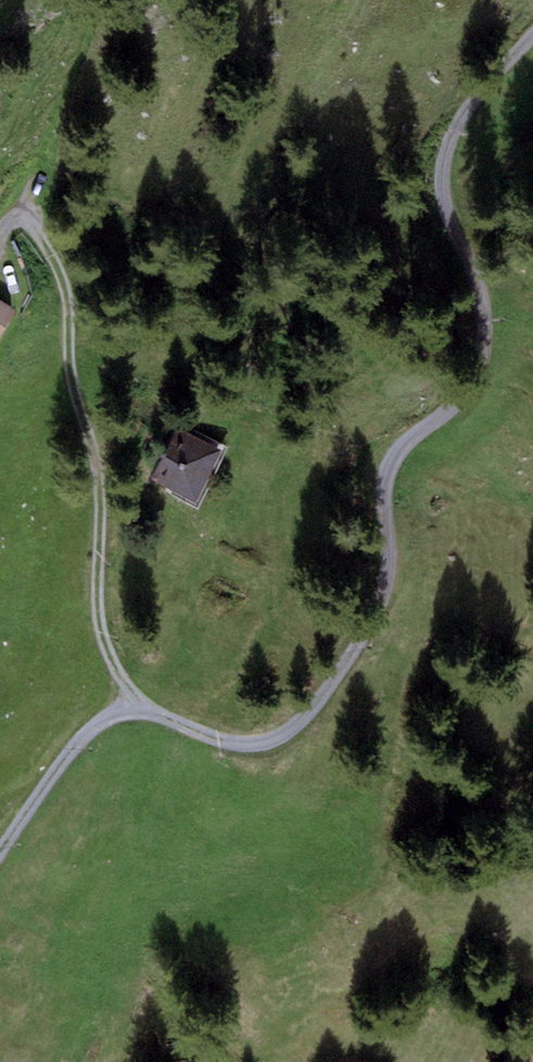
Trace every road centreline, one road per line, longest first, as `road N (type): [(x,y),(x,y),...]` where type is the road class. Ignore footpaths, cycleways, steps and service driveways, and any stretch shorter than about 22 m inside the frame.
road 1 (track): [(134,708),(212,740),(248,746),(275,738),(304,715),(369,622),(385,585),(383,499),(393,456),(476,378),(484,343),(482,293),(442,189),(444,152),(472,102),(532,35)]
road 2 (track): [(0,230),(13,222),(30,226),(62,296),(71,375),(96,423),(97,610),(134,708)]
road 3 (track): [(0,854),(64,751),(117,707),(134,708)]

